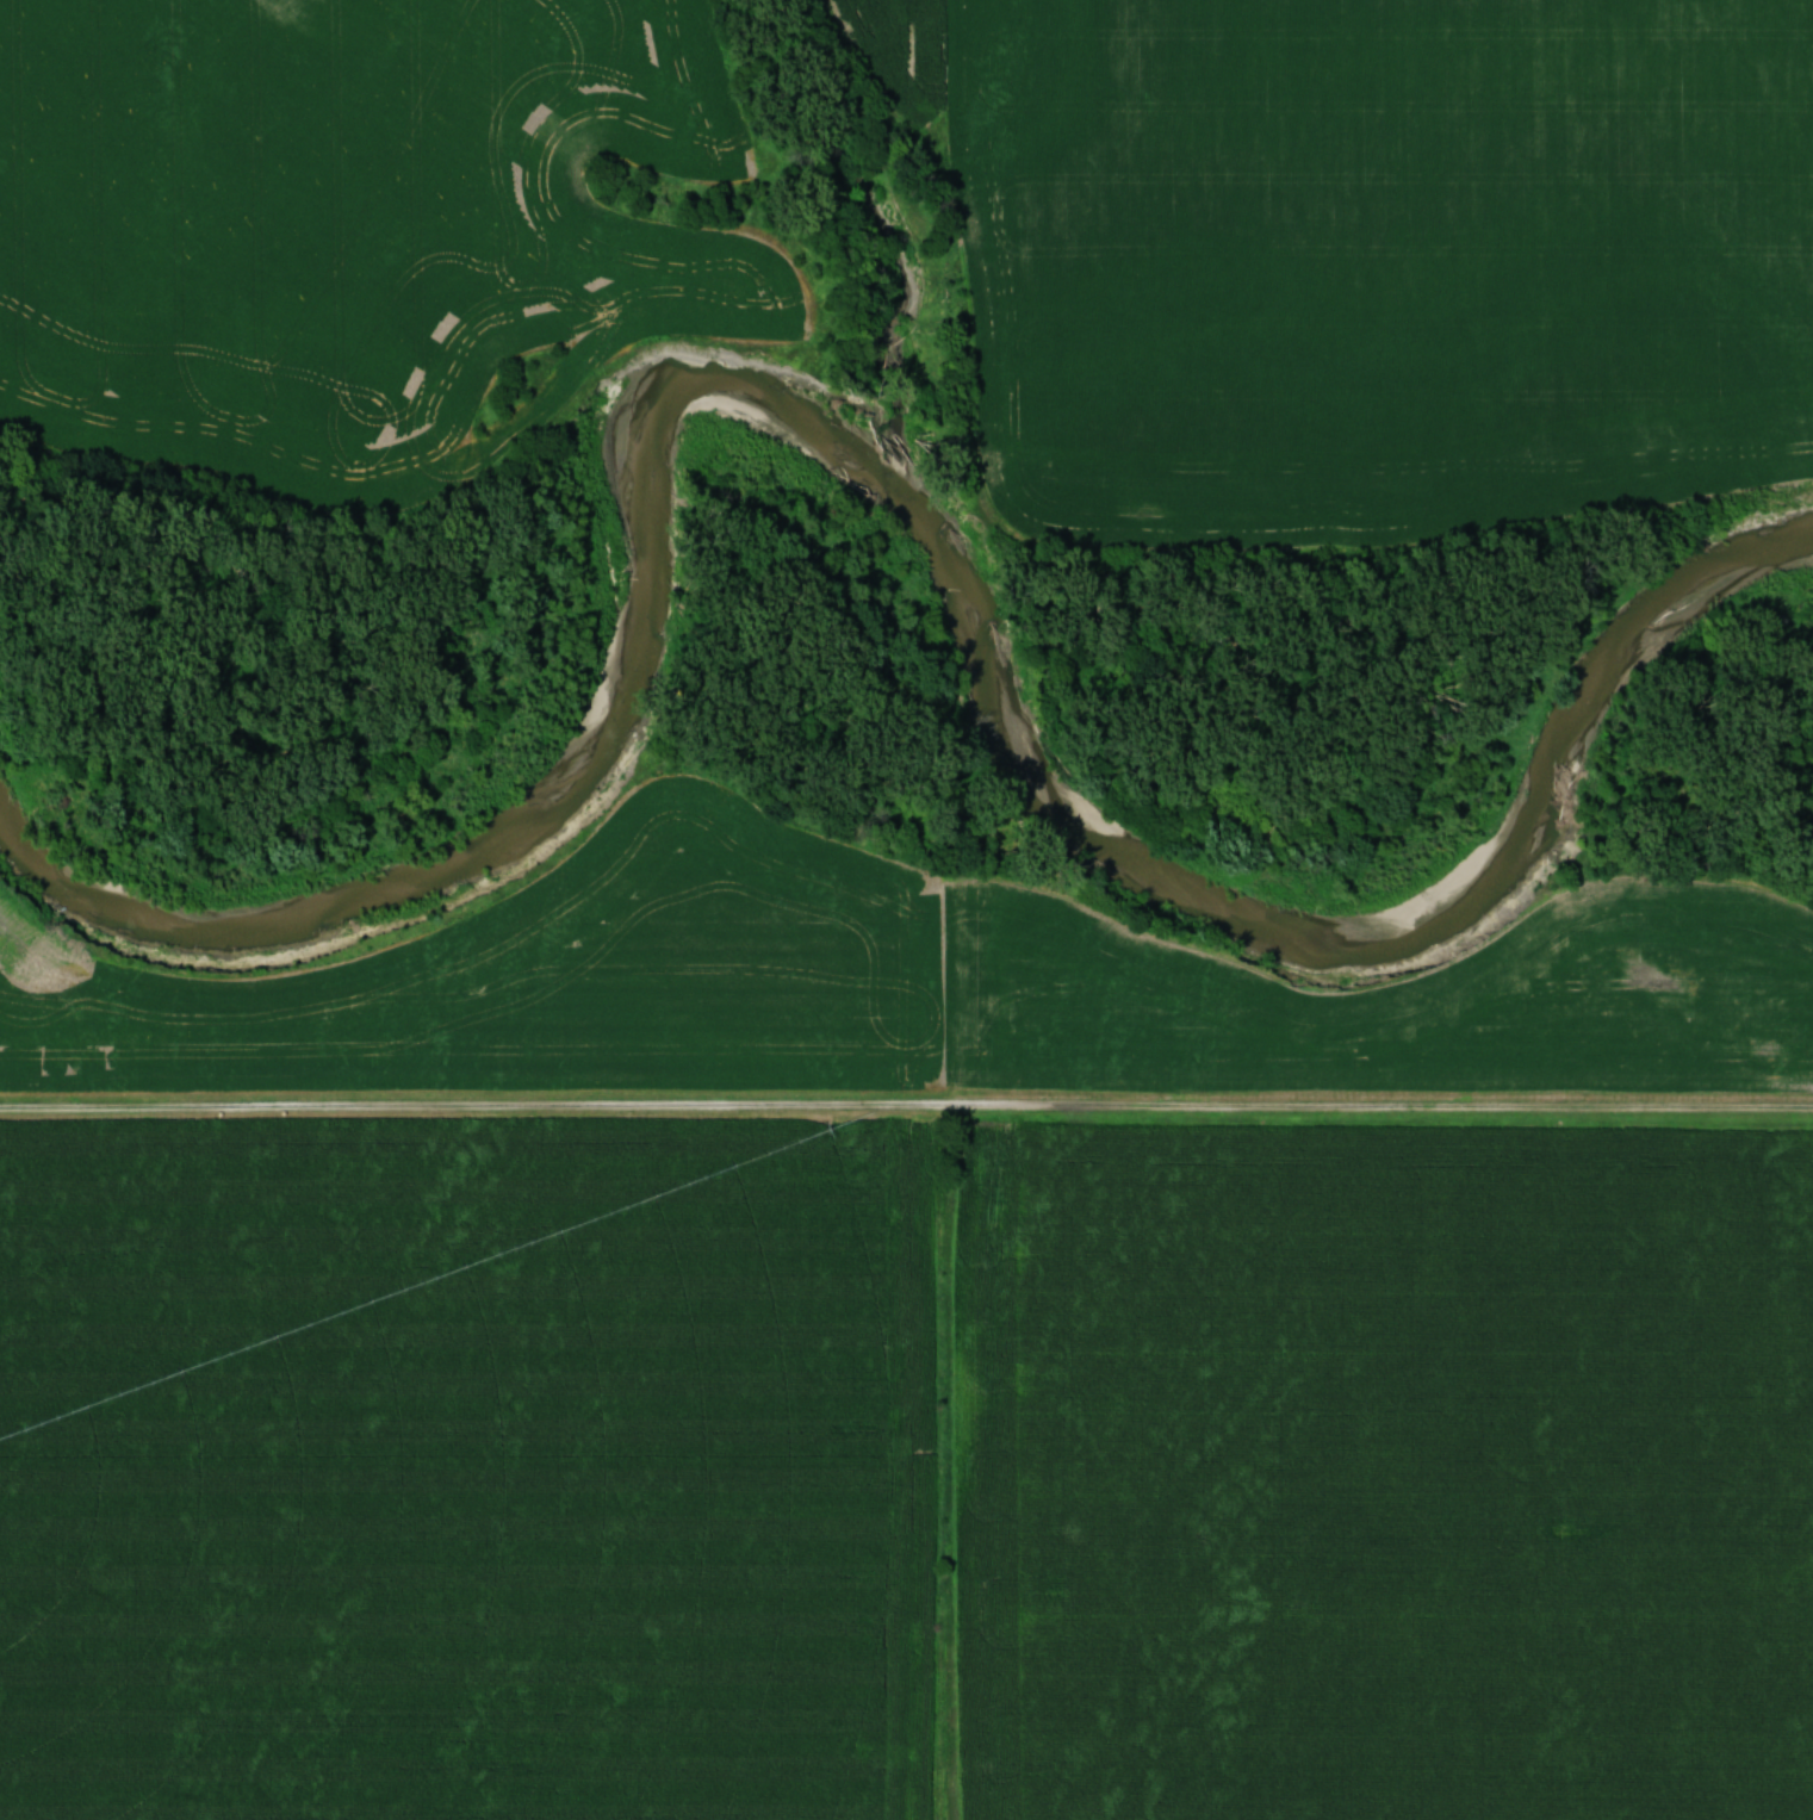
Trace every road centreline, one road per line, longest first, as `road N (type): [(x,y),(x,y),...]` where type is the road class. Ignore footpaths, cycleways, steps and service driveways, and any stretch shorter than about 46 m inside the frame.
road 1 (residential): [(1812,1108),(0,1110)]

